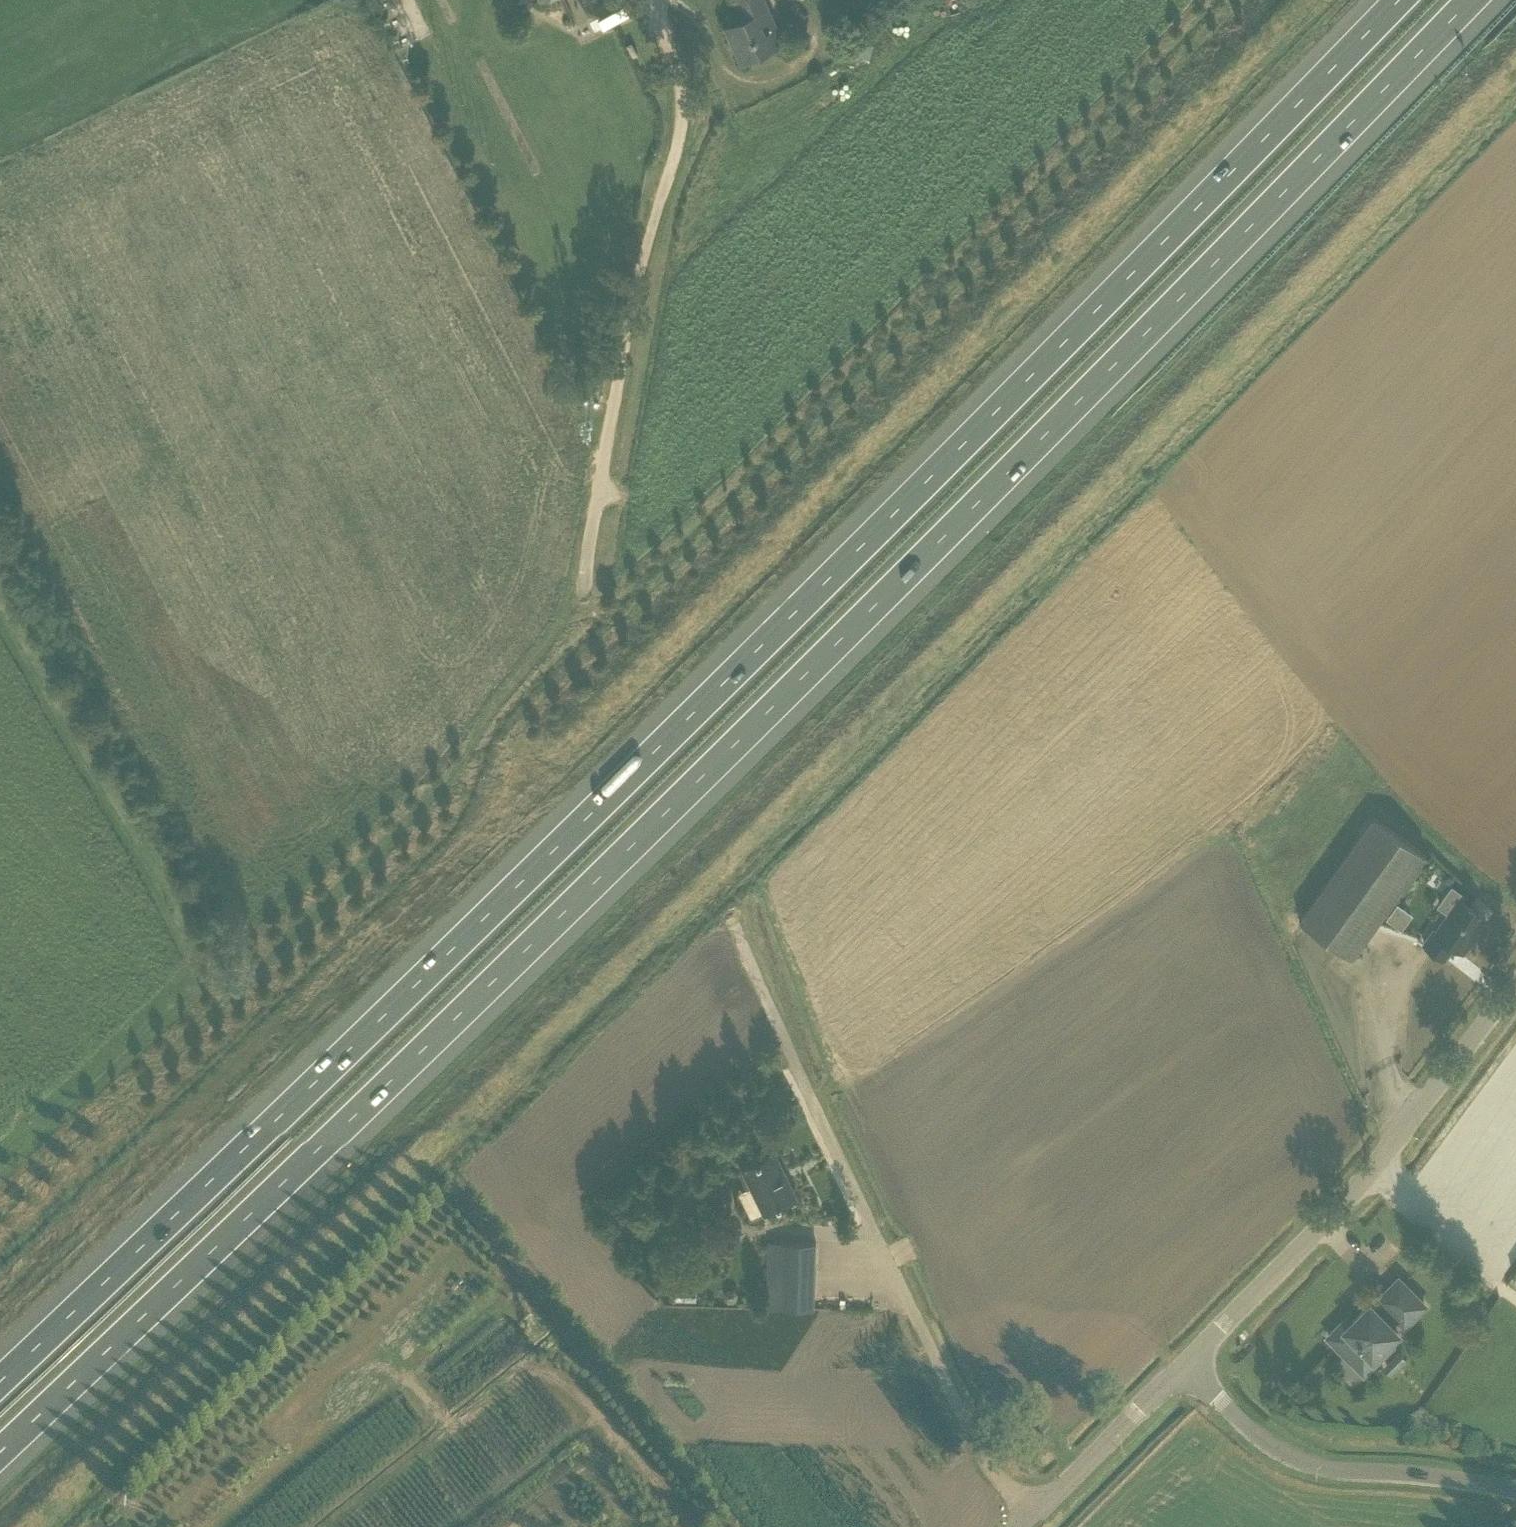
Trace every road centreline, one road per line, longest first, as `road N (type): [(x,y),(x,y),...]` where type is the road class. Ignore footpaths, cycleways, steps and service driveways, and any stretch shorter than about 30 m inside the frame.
road 1 (motorway): [(0,1451),(598,882),(1469,0)]
road 2 (motorway): [(1392,0),(569,839),(0,1380)]
road 3 (unclassified): [(1032,1526),(742,939)]
road 4 (unclassified): [(582,589),(610,415),(682,113),(676,63),(649,0)]
road 5 (unclassified): [(1185,1365),(1314,1241),(1515,977)]
road 6 (unclassified): [(1515,1492),(1333,1467),(1256,1432),(1185,1365)]
road 7 (unclassified): [(1033,1526),(1185,1365)]

